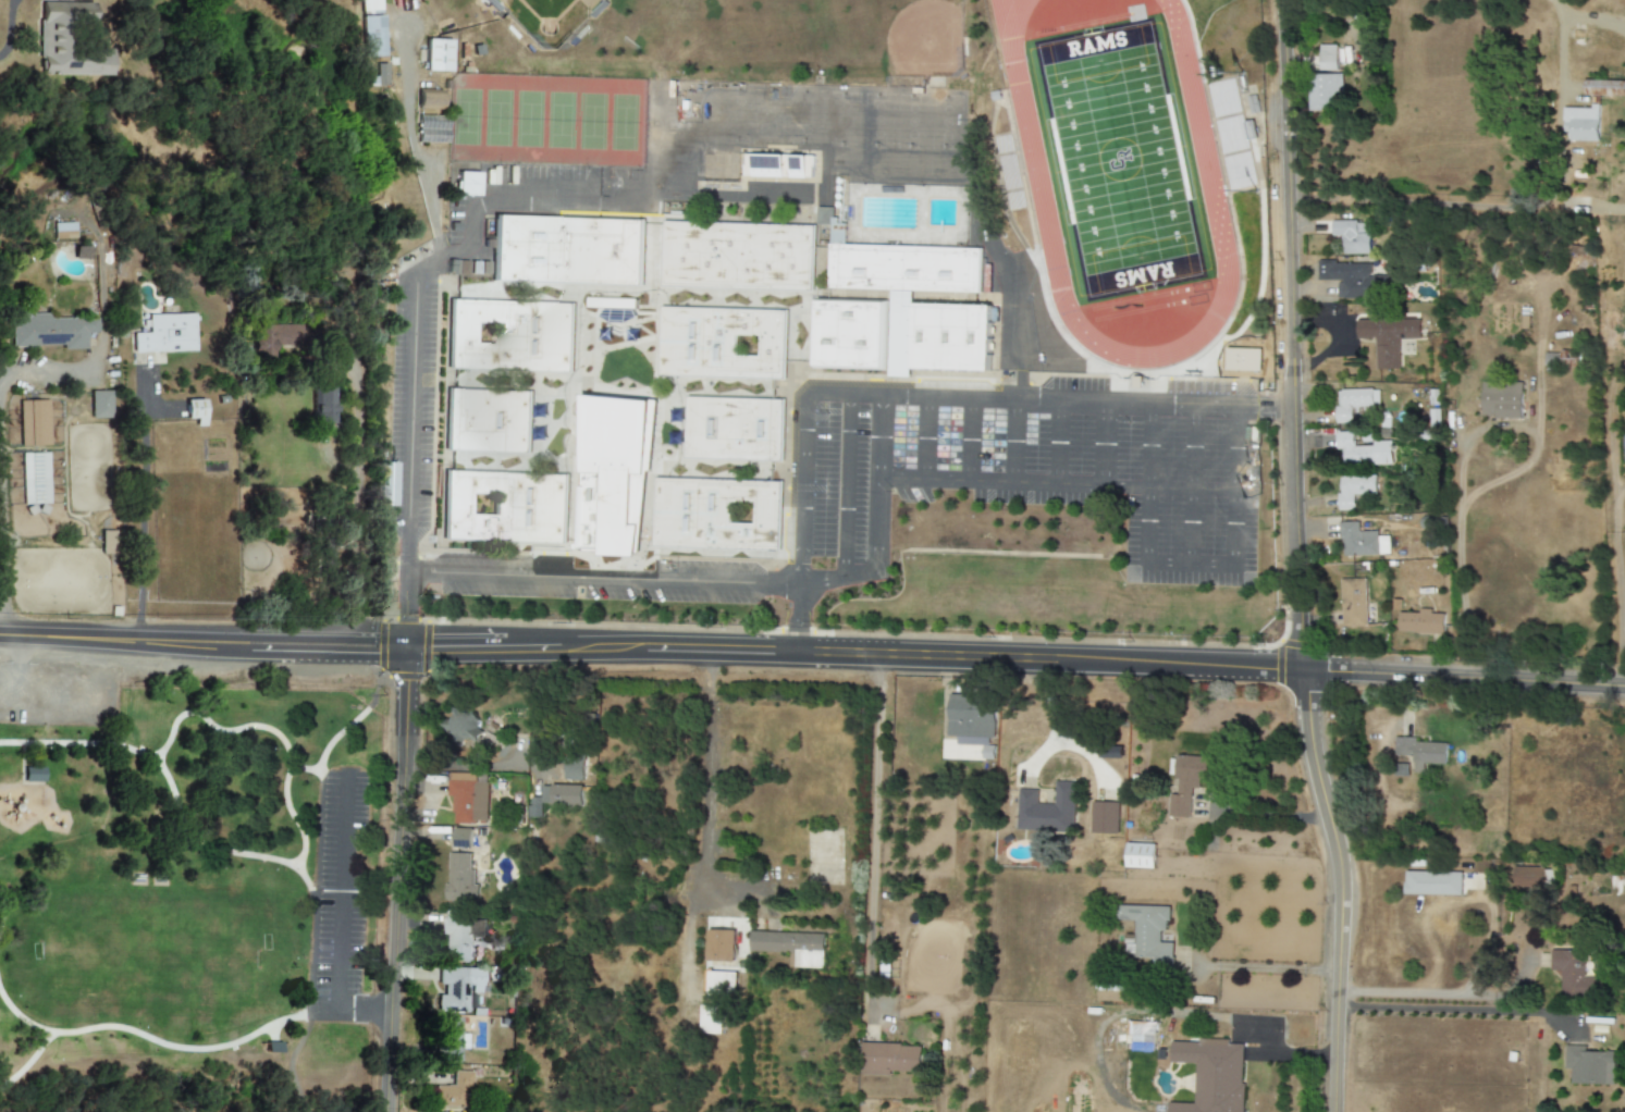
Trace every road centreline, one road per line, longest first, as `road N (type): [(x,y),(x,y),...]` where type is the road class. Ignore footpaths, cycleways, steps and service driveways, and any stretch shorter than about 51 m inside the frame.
road 1 (tertiary): [(408,641),(1268,660),(1624,681)]
road 2 (residential): [(1298,664),(1276,0)]
road 3 (tertiary): [(384,1111),(408,641)]
road 4 (tertiary): [(1330,1111),(1339,863),(1317,791),(1309,692),(1298,664)]
road 5 (tertiary): [(0,632),(139,642),(408,641)]
road 6 (residential): [(1623,681),(1609,390)]
road 7 (residential): [(139,642),(146,376)]
road 8 (residential): [(713,652),(703,917)]
road 9 (residential): [(1334,992),(1507,993),(1527,969)]
road 10 (residential): [(0,632),(0,460)]
road 11 (residential): [(1335,973),(1195,963)]

